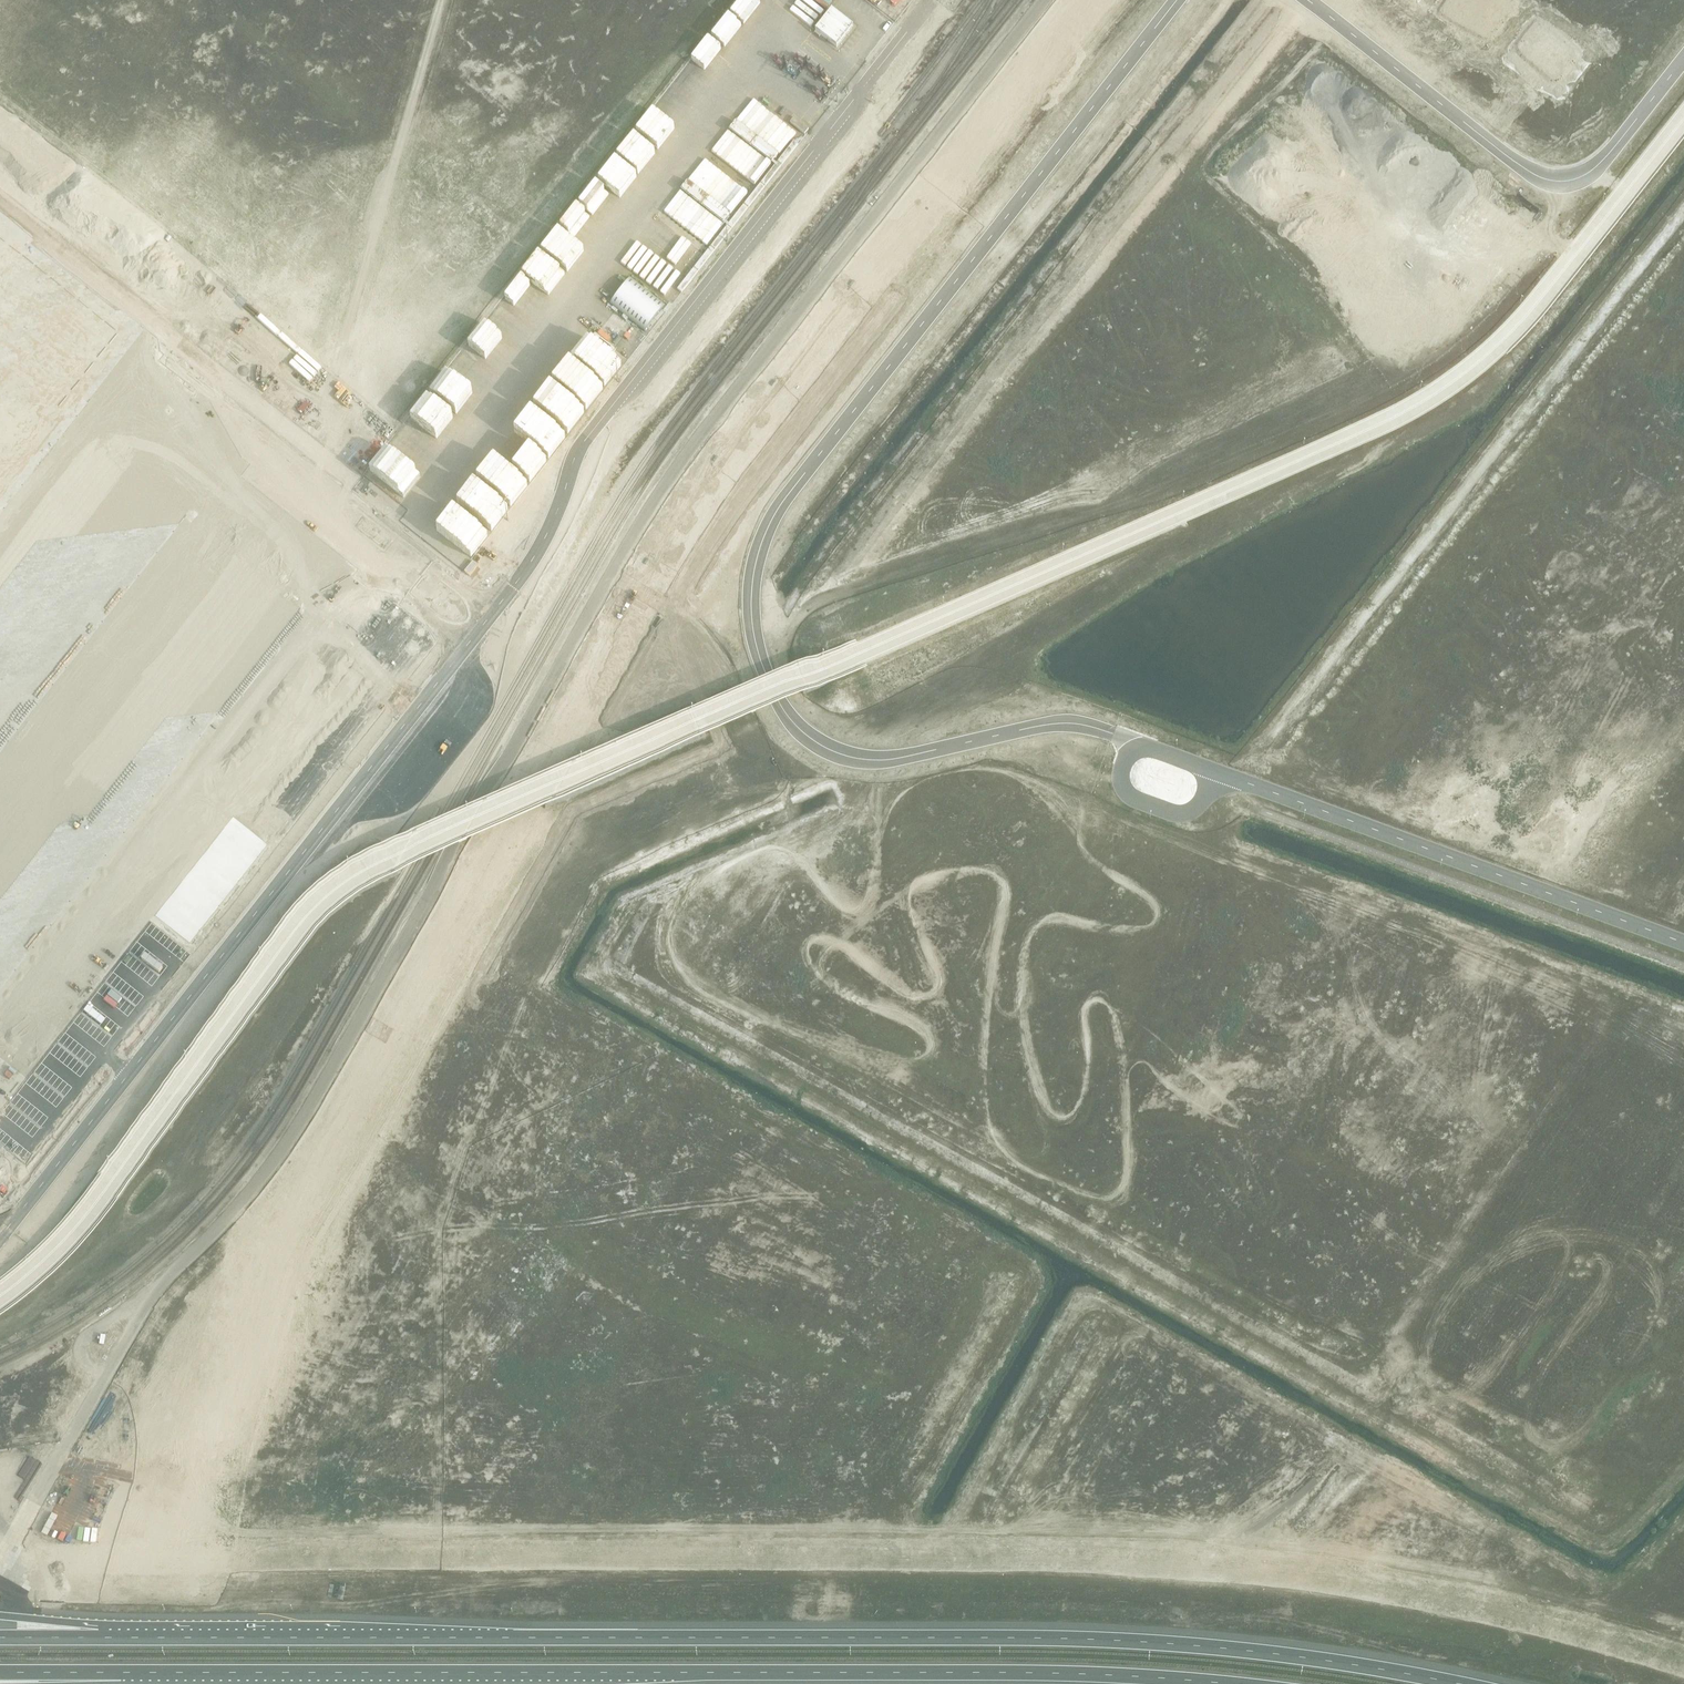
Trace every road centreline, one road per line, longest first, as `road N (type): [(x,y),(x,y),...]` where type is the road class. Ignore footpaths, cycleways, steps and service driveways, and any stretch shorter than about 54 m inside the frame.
road 1 (trunk): [(1459,1683),(1226,1647),(1115,1640),(99,1637)]
road 2 (unclassified): [(1136,743),(1057,724),(904,758),(843,756),(812,739),(776,698),(759,654),(753,585),(764,538),(798,485),(1178,0)]
road 3 (trunk): [(121,1672),(1083,1674),(1230,1683)]
road 4 (unclassified): [(1218,772),(1683,943)]
road 5 (unclassified): [(1308,0),(1548,181),(1592,171),(1683,60)]
road 6 (unclassified): [(1136,743),(1120,777),(1133,799),(1193,812),(1218,772)]
road 7 (trunk): [(0,1672),(121,1672)]

